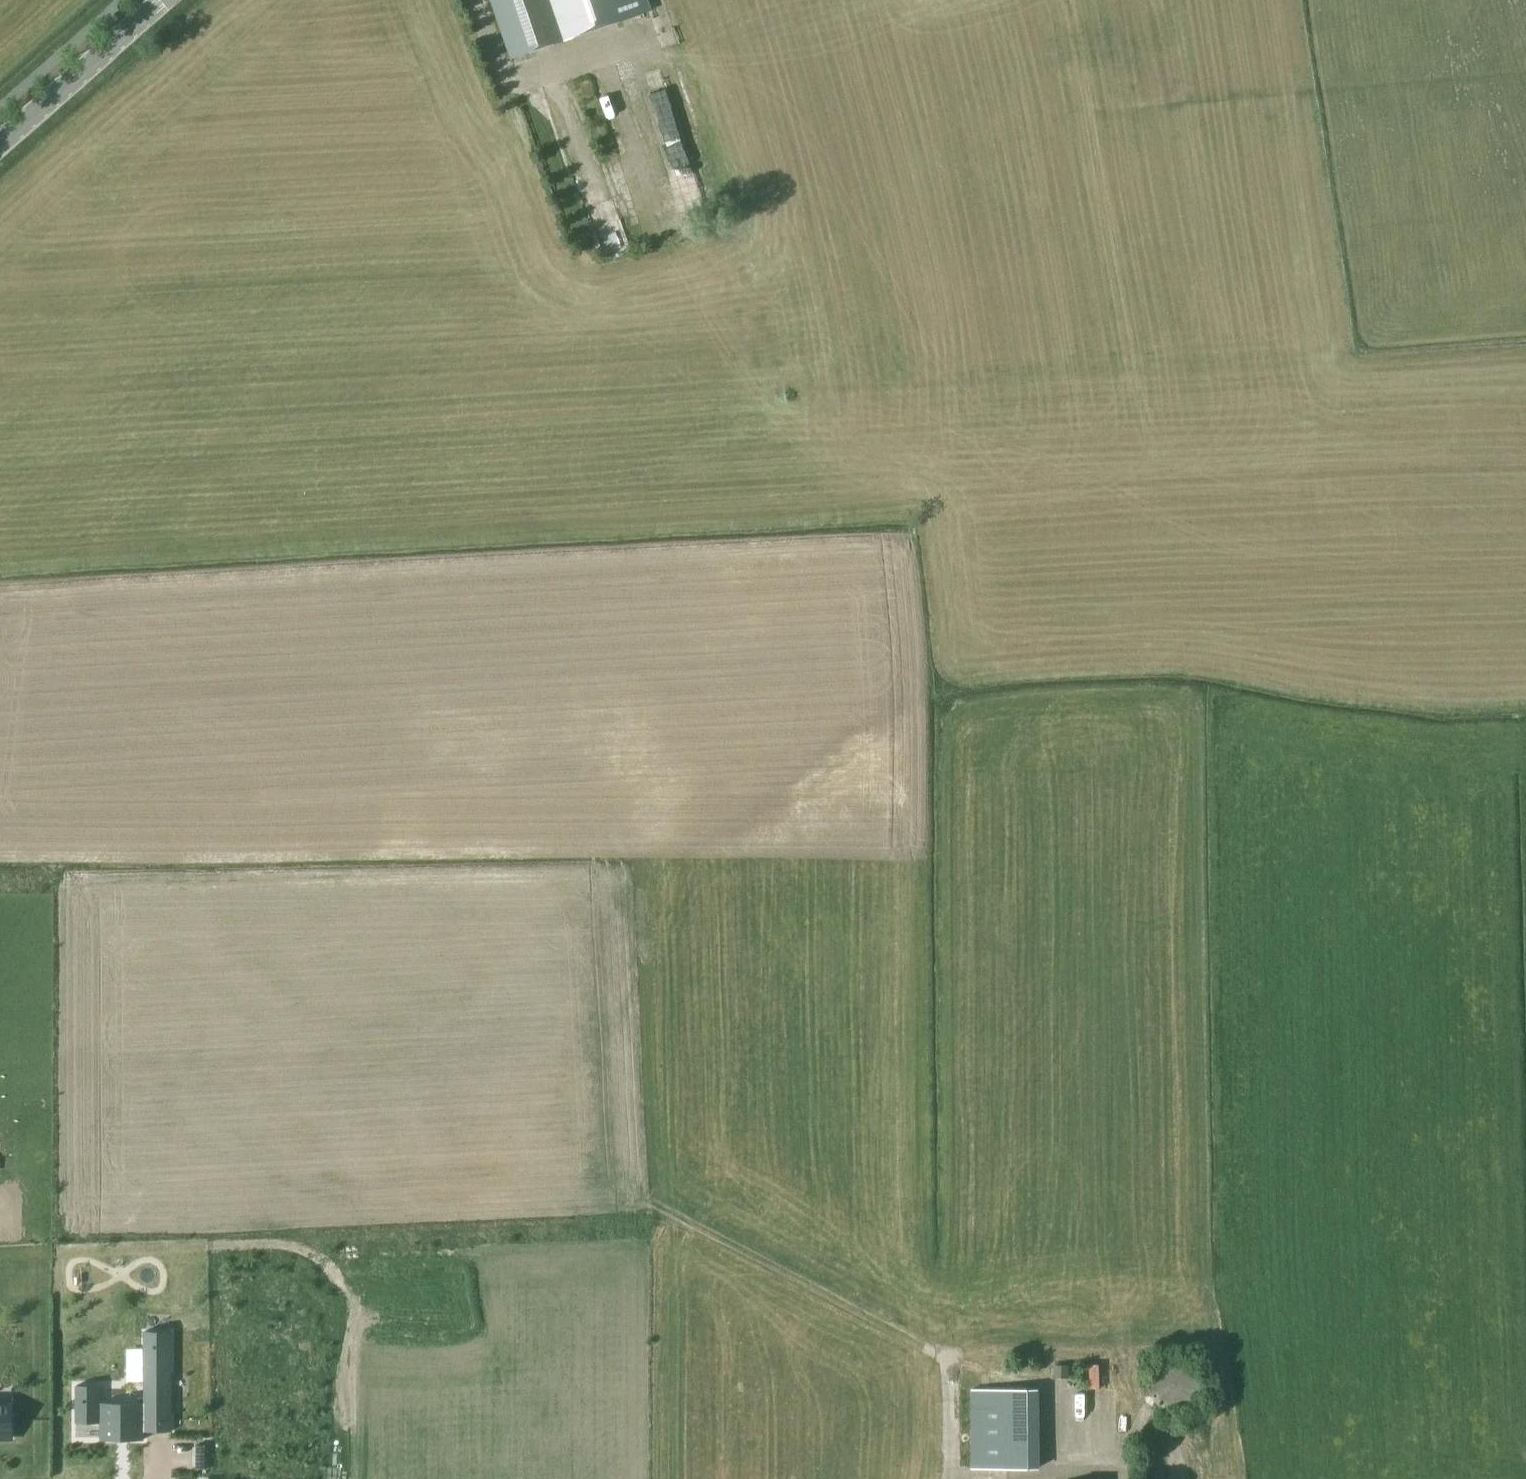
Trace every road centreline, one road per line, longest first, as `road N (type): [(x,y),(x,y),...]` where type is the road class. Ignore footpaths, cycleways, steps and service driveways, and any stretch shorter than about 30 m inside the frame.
road 1 (tertiary): [(0,139),(158,0)]

